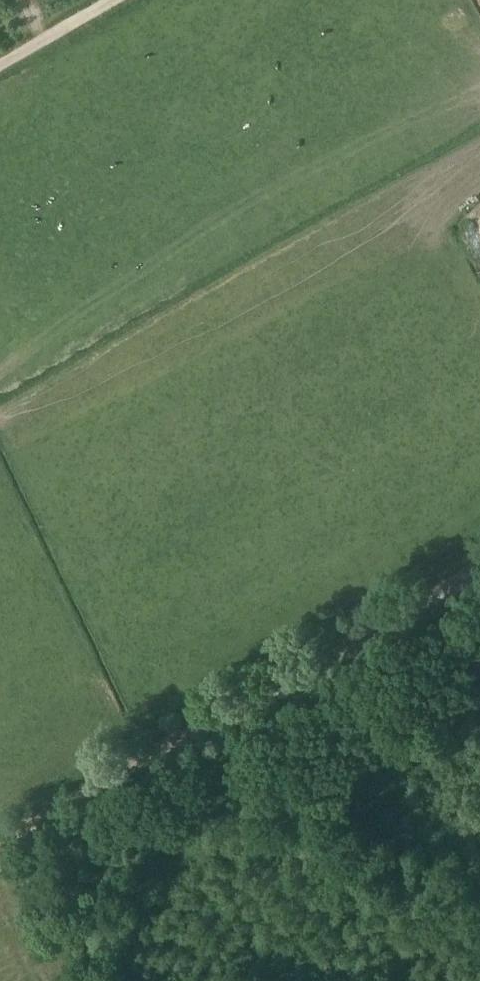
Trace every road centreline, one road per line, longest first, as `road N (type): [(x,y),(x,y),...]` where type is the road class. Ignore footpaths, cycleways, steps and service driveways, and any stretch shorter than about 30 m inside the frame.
road 1 (track): [(0,839),(479,561)]
road 2 (track): [(99,980),(24,857),(0,852)]
road 3 (track): [(0,68),(119,0)]

